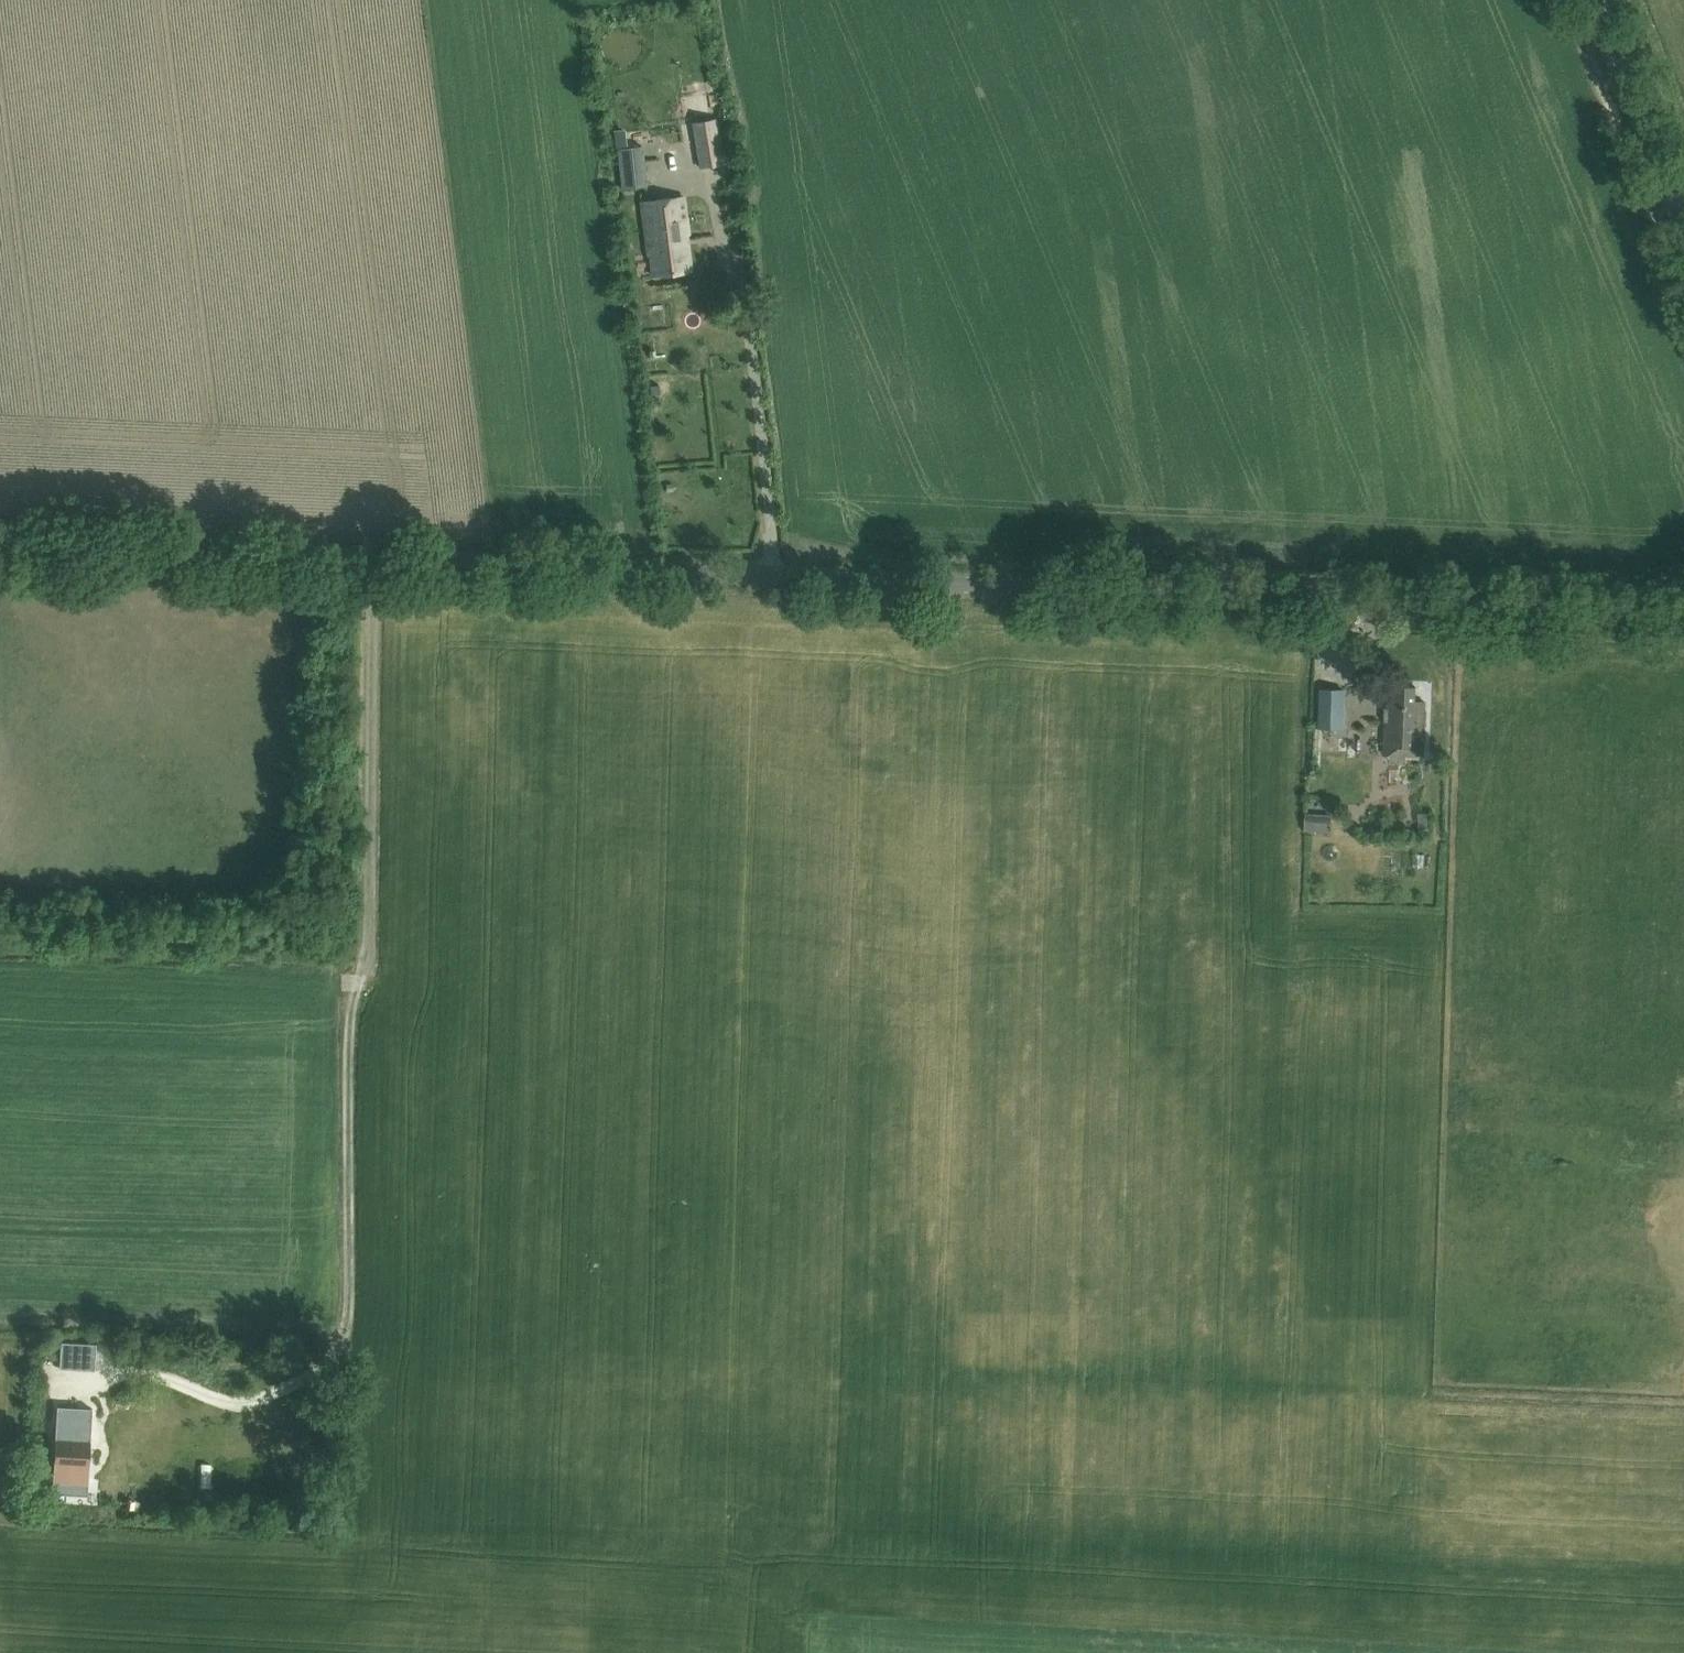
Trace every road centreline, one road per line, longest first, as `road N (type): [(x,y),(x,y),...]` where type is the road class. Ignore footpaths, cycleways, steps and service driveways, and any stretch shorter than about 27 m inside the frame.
road 1 (unclassified): [(1683,612),(0,543)]
road 2 (track): [(365,558),(370,947),(355,996),(352,1321),(323,1368),(282,1387),(162,1416)]
road 3 (tertiary): [(1683,225),(1592,0)]

